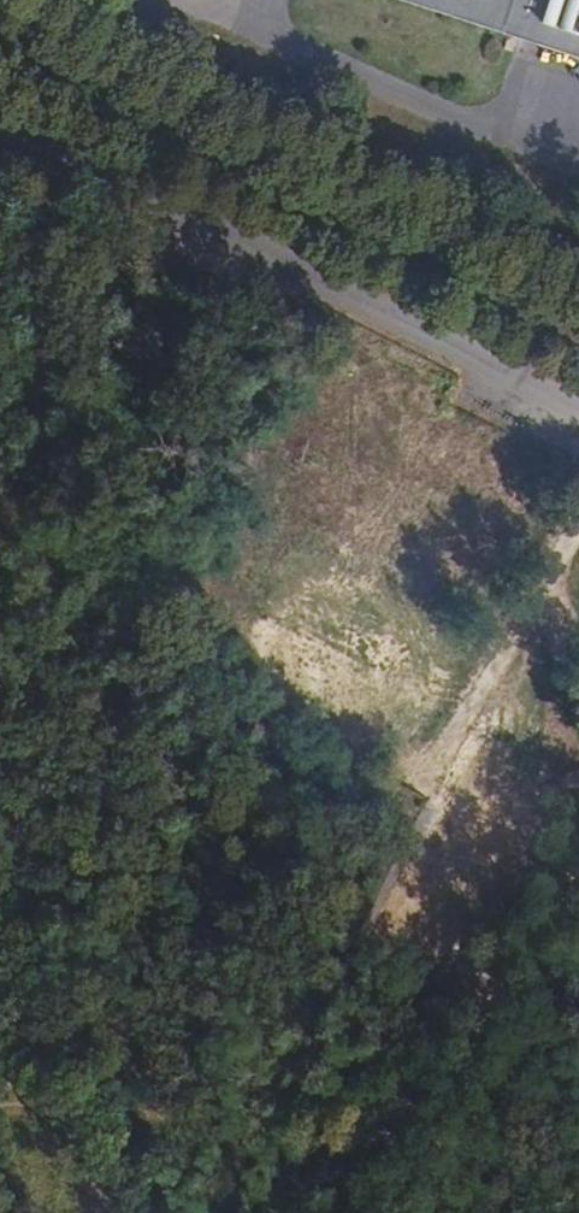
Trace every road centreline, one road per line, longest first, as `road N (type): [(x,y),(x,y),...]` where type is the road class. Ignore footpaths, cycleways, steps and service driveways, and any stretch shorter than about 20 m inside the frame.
road 1 (residential): [(578,413),(0,116)]

